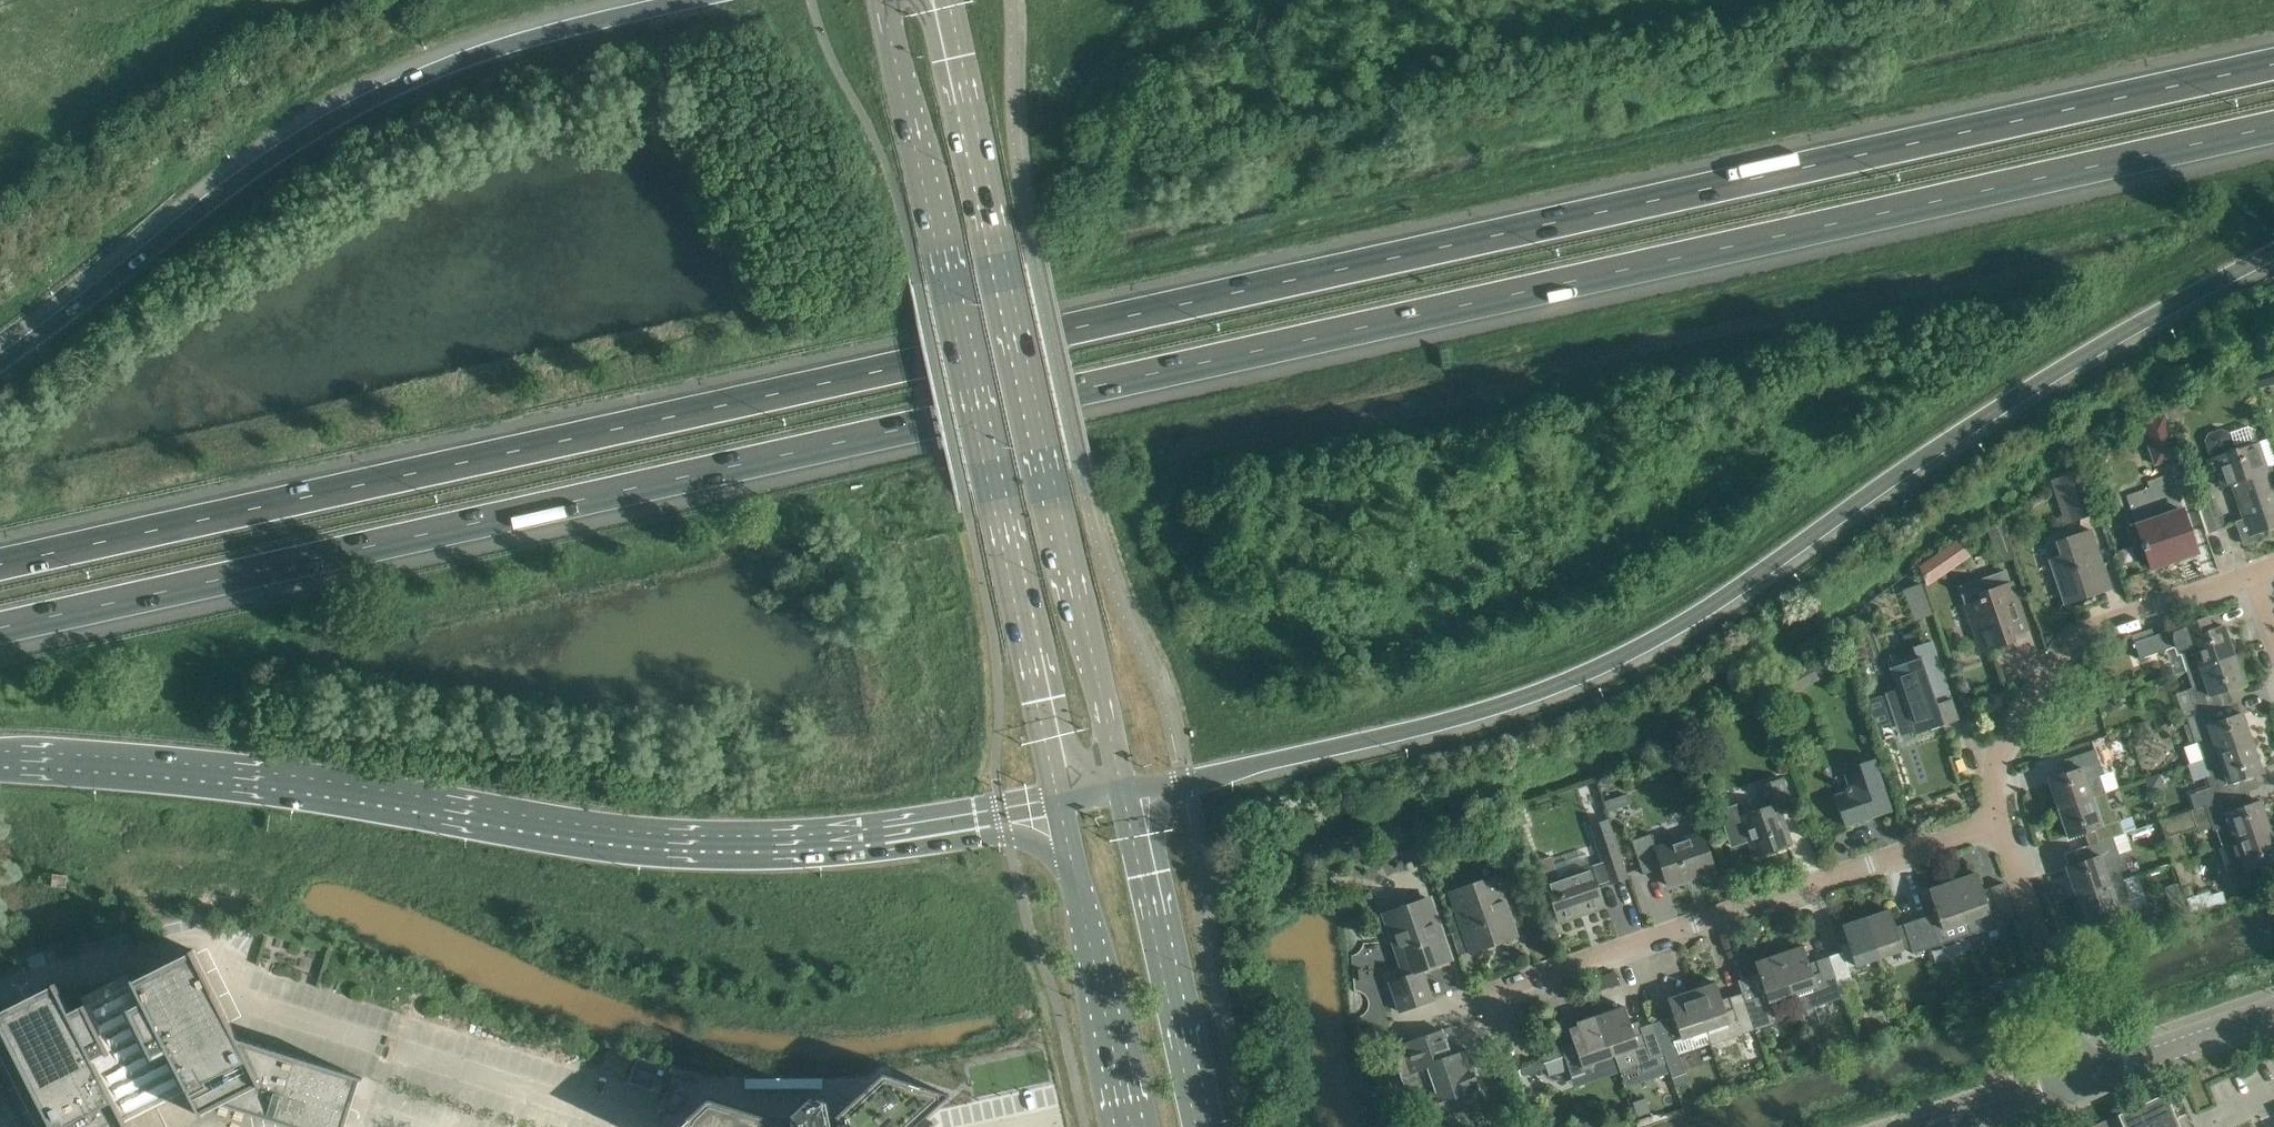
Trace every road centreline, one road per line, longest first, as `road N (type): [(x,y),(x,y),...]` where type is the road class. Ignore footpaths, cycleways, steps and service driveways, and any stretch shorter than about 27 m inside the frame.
road 1 (motorway): [(0,629),(2273,126)]
road 2 (motorway): [(2273,62),(0,562)]
road 3 (motorway): [(1124,793),(1416,729),(1641,643),(2108,343),(2273,260)]
road 4 (motorway): [(0,759),(233,774),(691,842),(833,841),(1060,805)]
road 5 (secondary): [(882,0),(1060,805)]
road 6 (secondary): [(1124,793),(949,0)]
road 7 (motorway): [(680,0),(478,54),(331,121),(0,362)]
road 8 (residential): [(1426,1009),(1512,989),(2009,817)]
road 9 (residential): [(2009,817),(2003,762),(2016,733),(2089,629),(2258,570)]
road 10 (secondary): [(1196,1126),(1124,793)]
road 11 (secondary): [(1060,805),(1130,1126)]
road 12 (residential): [(2086,1069),(2009,817)]
road 13 (unclassified): [(2273,1013),(2086,1069)]
road 14 (unclassified): [(1917,1126),(2086,1069)]

